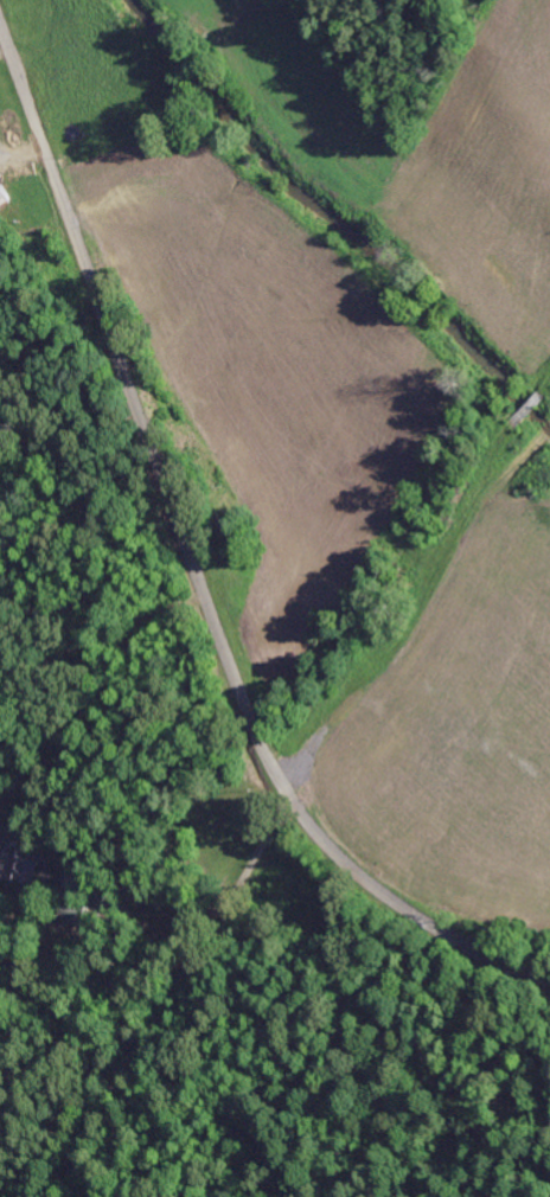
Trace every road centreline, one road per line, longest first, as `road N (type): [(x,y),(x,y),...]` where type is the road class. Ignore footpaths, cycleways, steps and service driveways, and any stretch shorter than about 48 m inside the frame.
road 1 (residential): [(549,987),(375,886),(314,830),(282,785),(183,539),(0,20)]
road 2 (track): [(549,279),(409,476),(382,533),(244,704),(174,895),(70,1093),(26,1196)]

